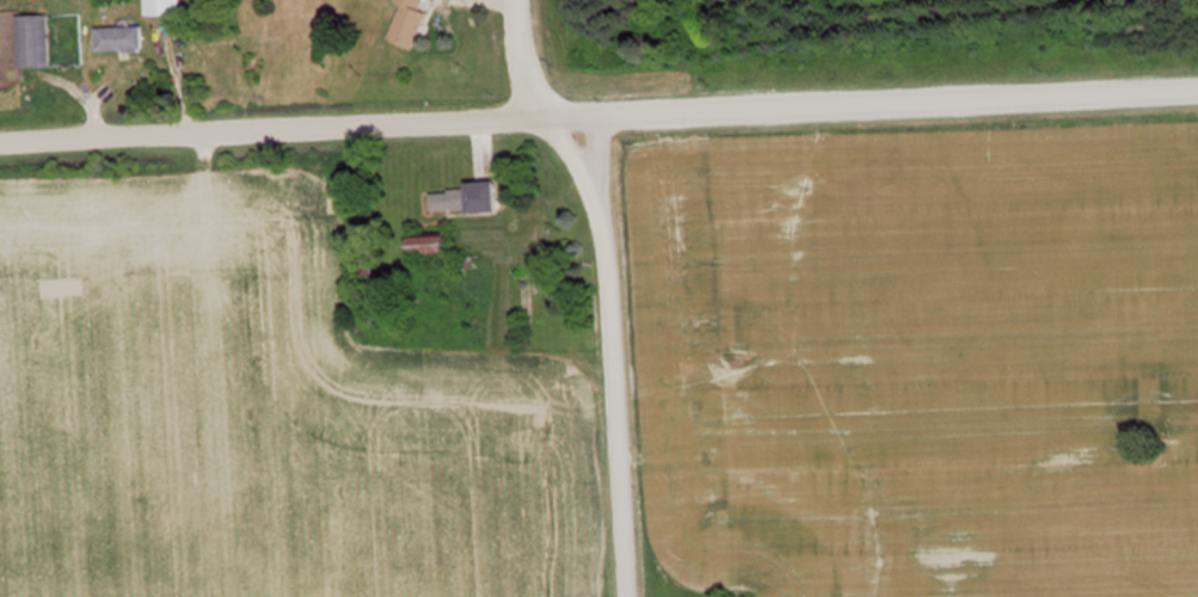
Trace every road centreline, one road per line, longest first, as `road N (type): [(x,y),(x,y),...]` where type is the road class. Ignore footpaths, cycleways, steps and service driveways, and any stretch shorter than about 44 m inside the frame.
road 1 (residential): [(0,138),(1197,89)]
road 2 (residential): [(623,596),(609,326),(585,193),(594,115)]
road 3 (residential): [(585,193),(526,90),(512,0)]

